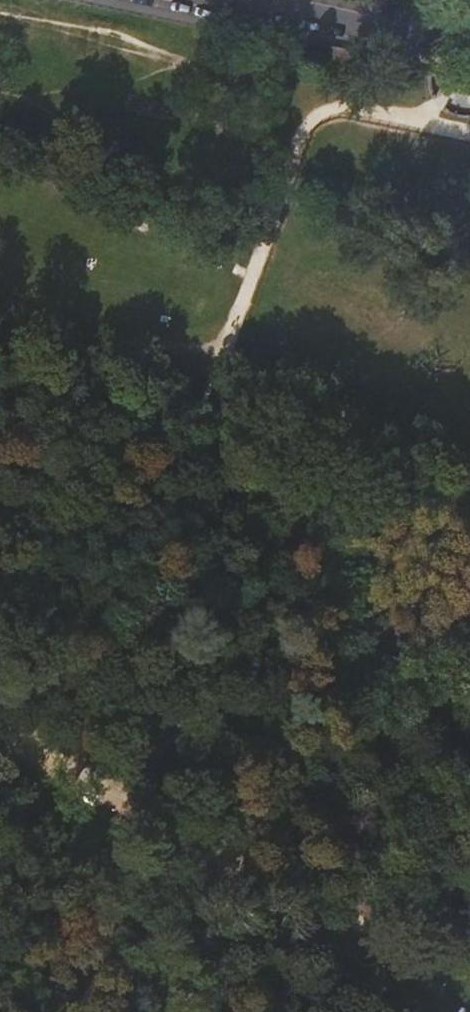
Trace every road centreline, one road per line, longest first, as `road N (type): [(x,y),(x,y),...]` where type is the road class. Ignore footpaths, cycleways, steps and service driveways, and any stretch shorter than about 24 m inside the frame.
road 1 (residential): [(469,42),(249,0)]

